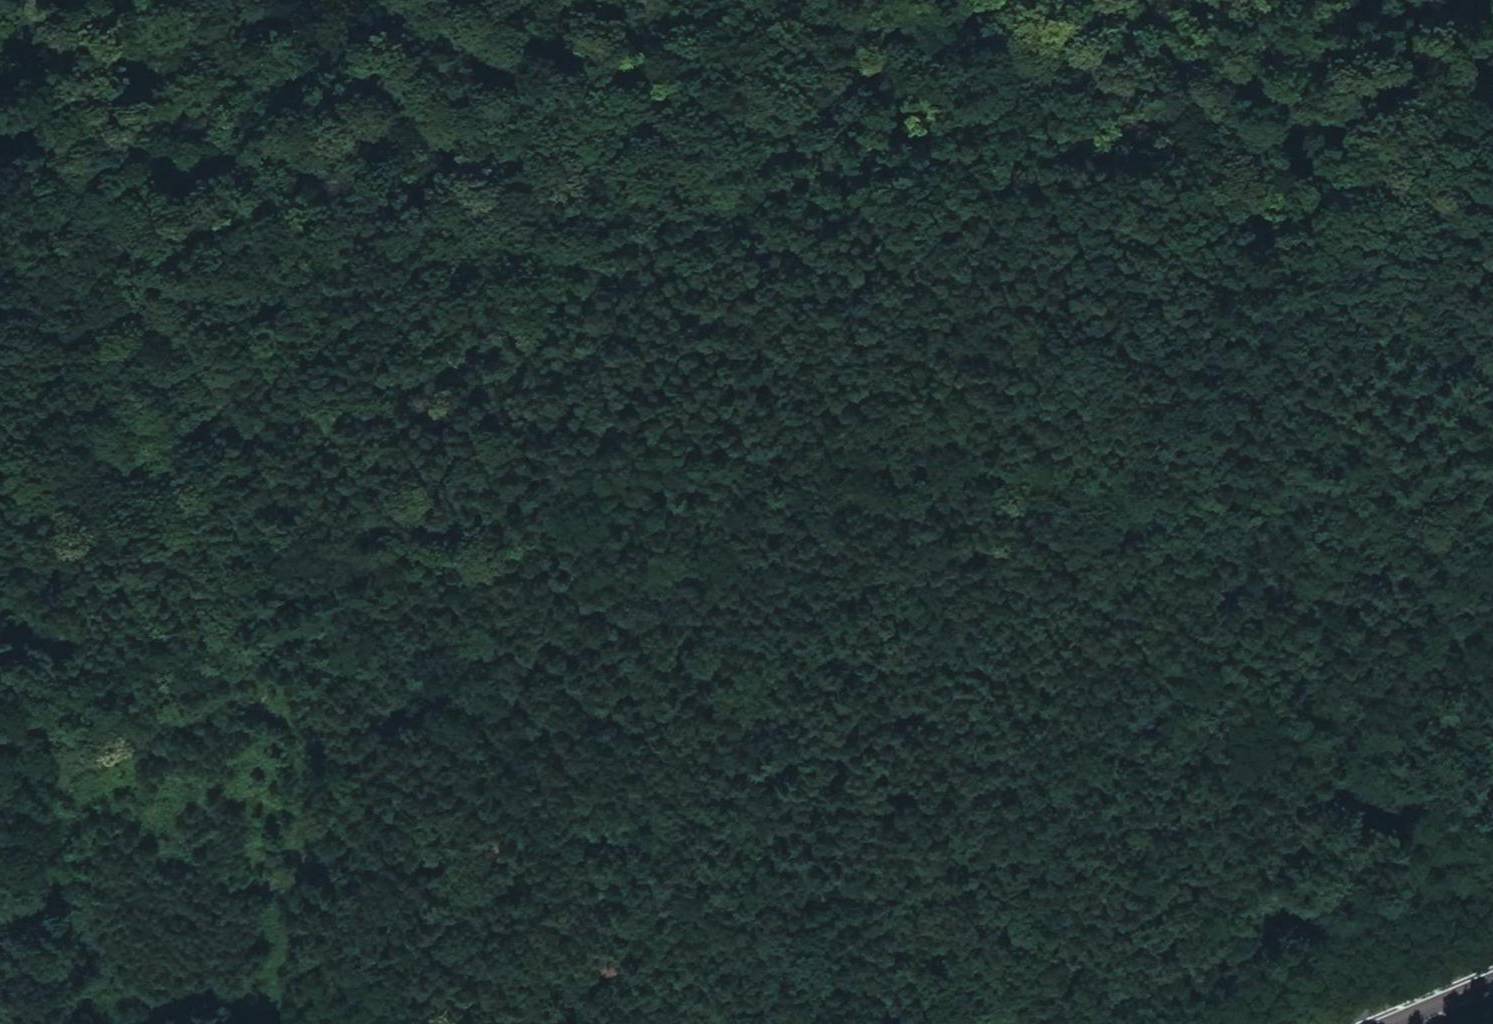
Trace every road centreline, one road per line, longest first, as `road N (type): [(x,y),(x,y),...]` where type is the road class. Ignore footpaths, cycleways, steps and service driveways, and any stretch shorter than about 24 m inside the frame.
road 1 (secondary): [(1377,1023),(1492,973)]

